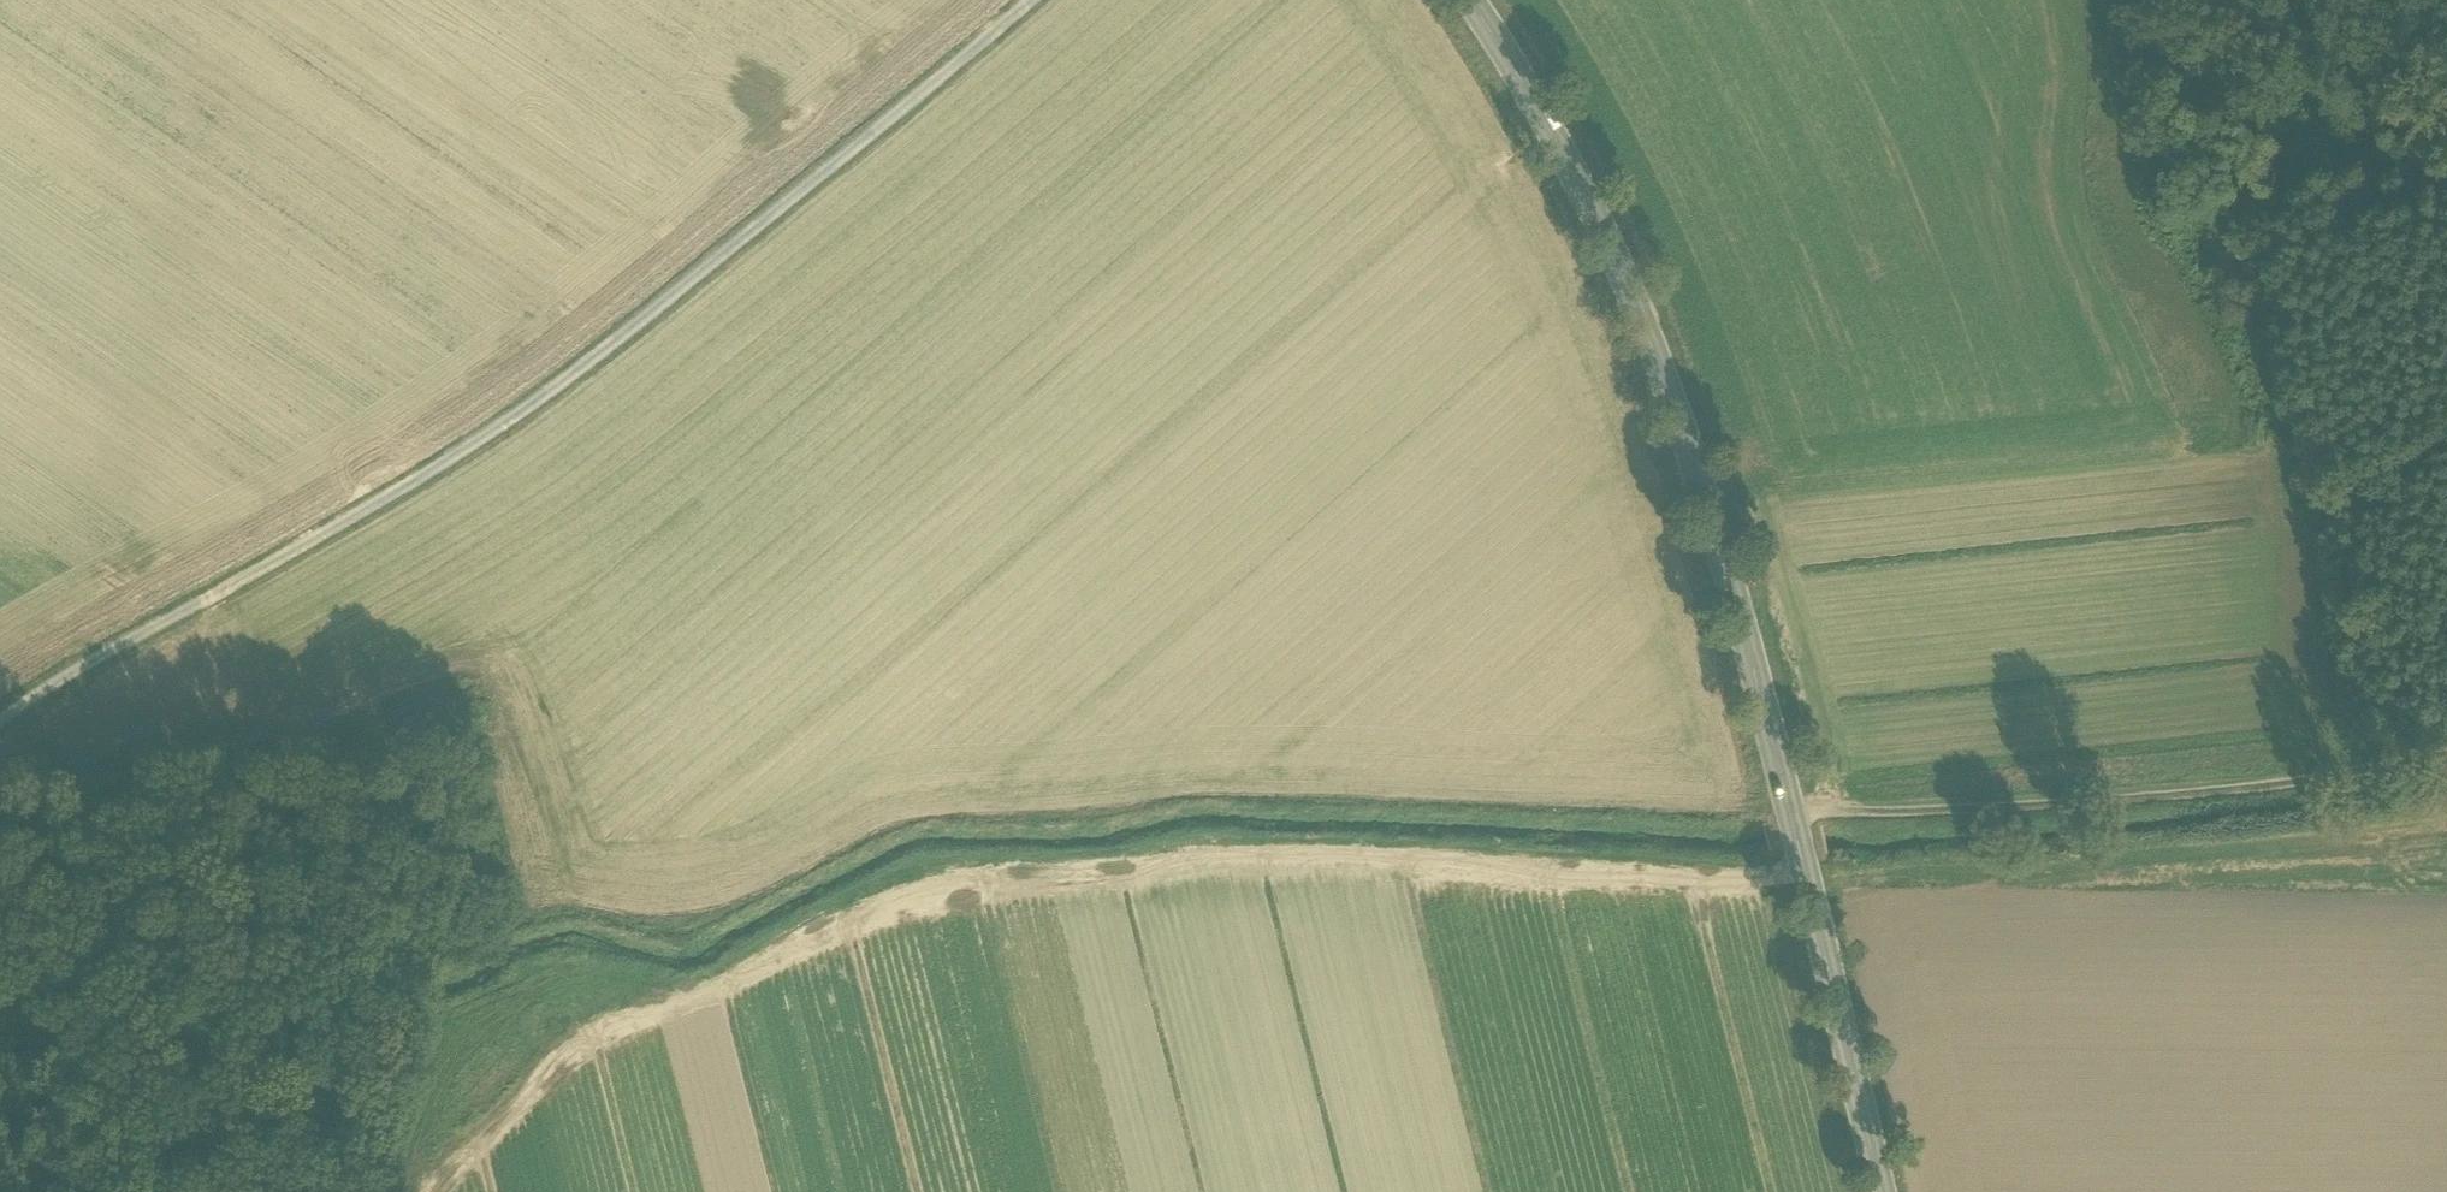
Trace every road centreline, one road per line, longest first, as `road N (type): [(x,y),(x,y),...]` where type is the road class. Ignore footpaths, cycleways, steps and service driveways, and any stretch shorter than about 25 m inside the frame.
road 1 (tertiary): [(1889,1191),(1685,424),(1555,135),(1463,0)]
road 2 (track): [(1044,0),(624,338),(293,556),(0,710)]
road 3 (track): [(1789,812),(2087,814),(2262,793),(2446,755)]

